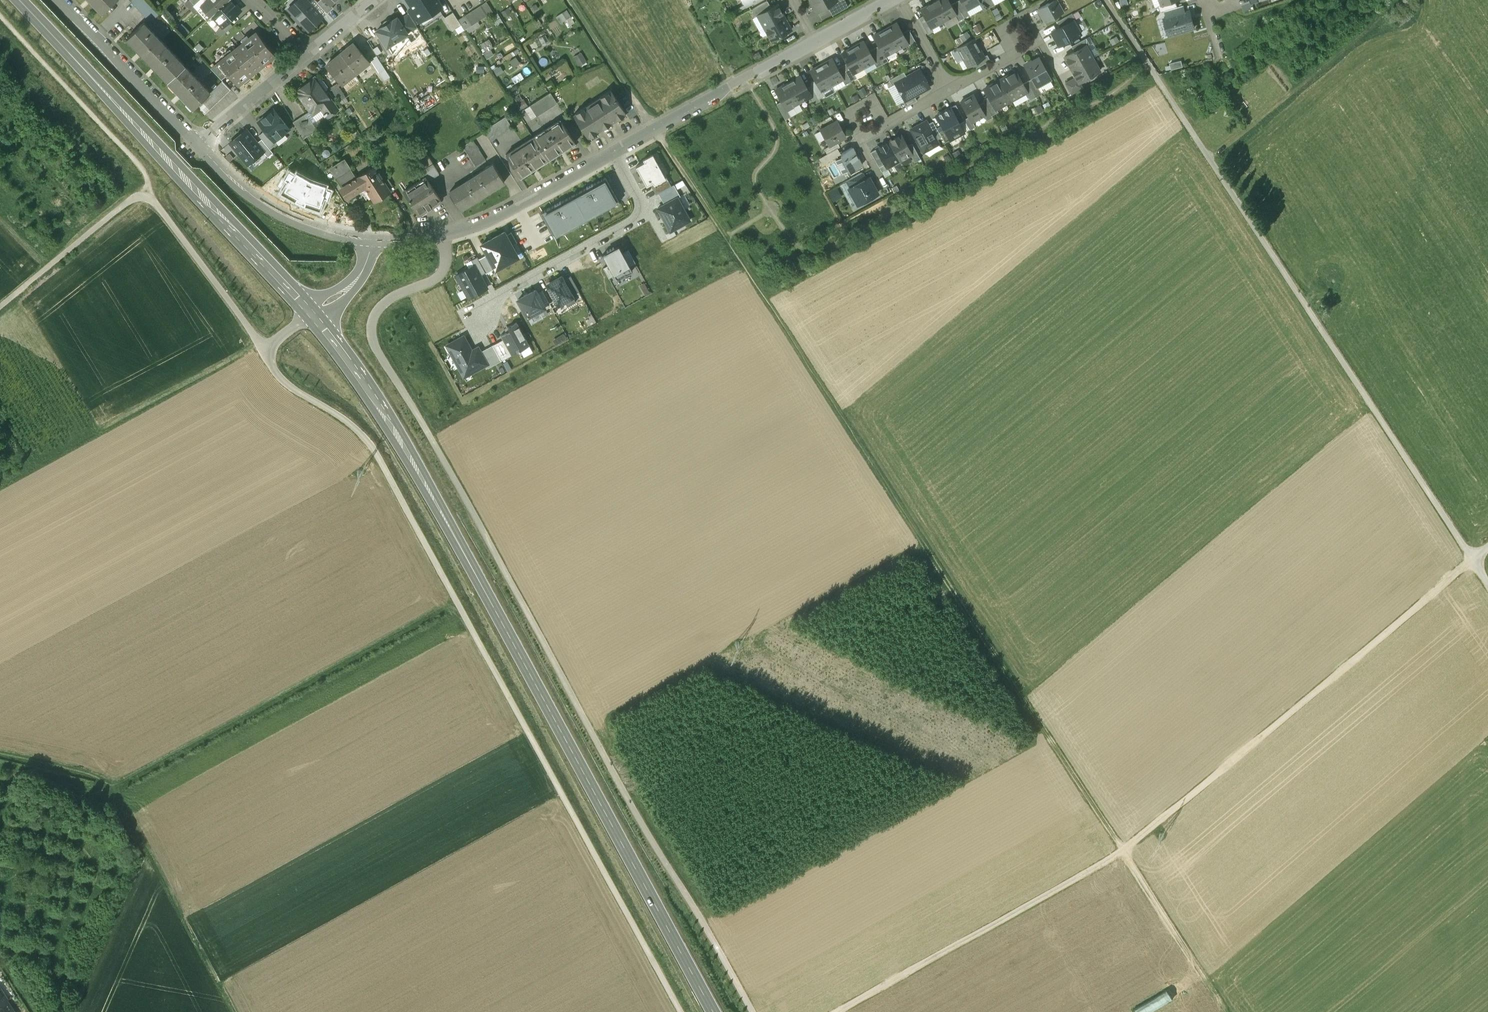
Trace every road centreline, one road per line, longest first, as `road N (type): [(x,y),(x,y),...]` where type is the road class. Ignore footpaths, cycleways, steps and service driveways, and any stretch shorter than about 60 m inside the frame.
road 1 (track): [(654,129),(1228,1011)]
road 2 (track): [(446,235),(439,274),(382,303),(374,317),(377,349),(753,1011)]
road 3 (secondary): [(313,315),(408,449),(715,1011)]
road 4 (track): [(679,1011),(363,431),(294,389),(261,345)]
road 5 (track): [(837,1011),(1124,850),(1472,561)]
road 6 (secondary): [(19,0),(313,315)]
road 7 (track): [(112,788),(454,601)]
road 8 (unclassified): [(261,345),(154,199),(143,196),(0,308)]
road 9 (track): [(261,345),(0,487)]
road 10 (residential): [(612,154),(487,223),(431,238),(371,241)]
road 11 (track): [(229,1011),(112,788)]
road 12 (track): [(0,14),(151,172),(143,196)]
road 13 (residential): [(814,37),(612,154)]
road 14 (residential): [(200,146),(59,0)]
road 15 (residential): [(644,209),(641,218),(491,301),(481,317)]
road 16 (residential): [(371,241),(272,208),(200,146)]
road 17 (residential): [(305,56),(200,146)]

